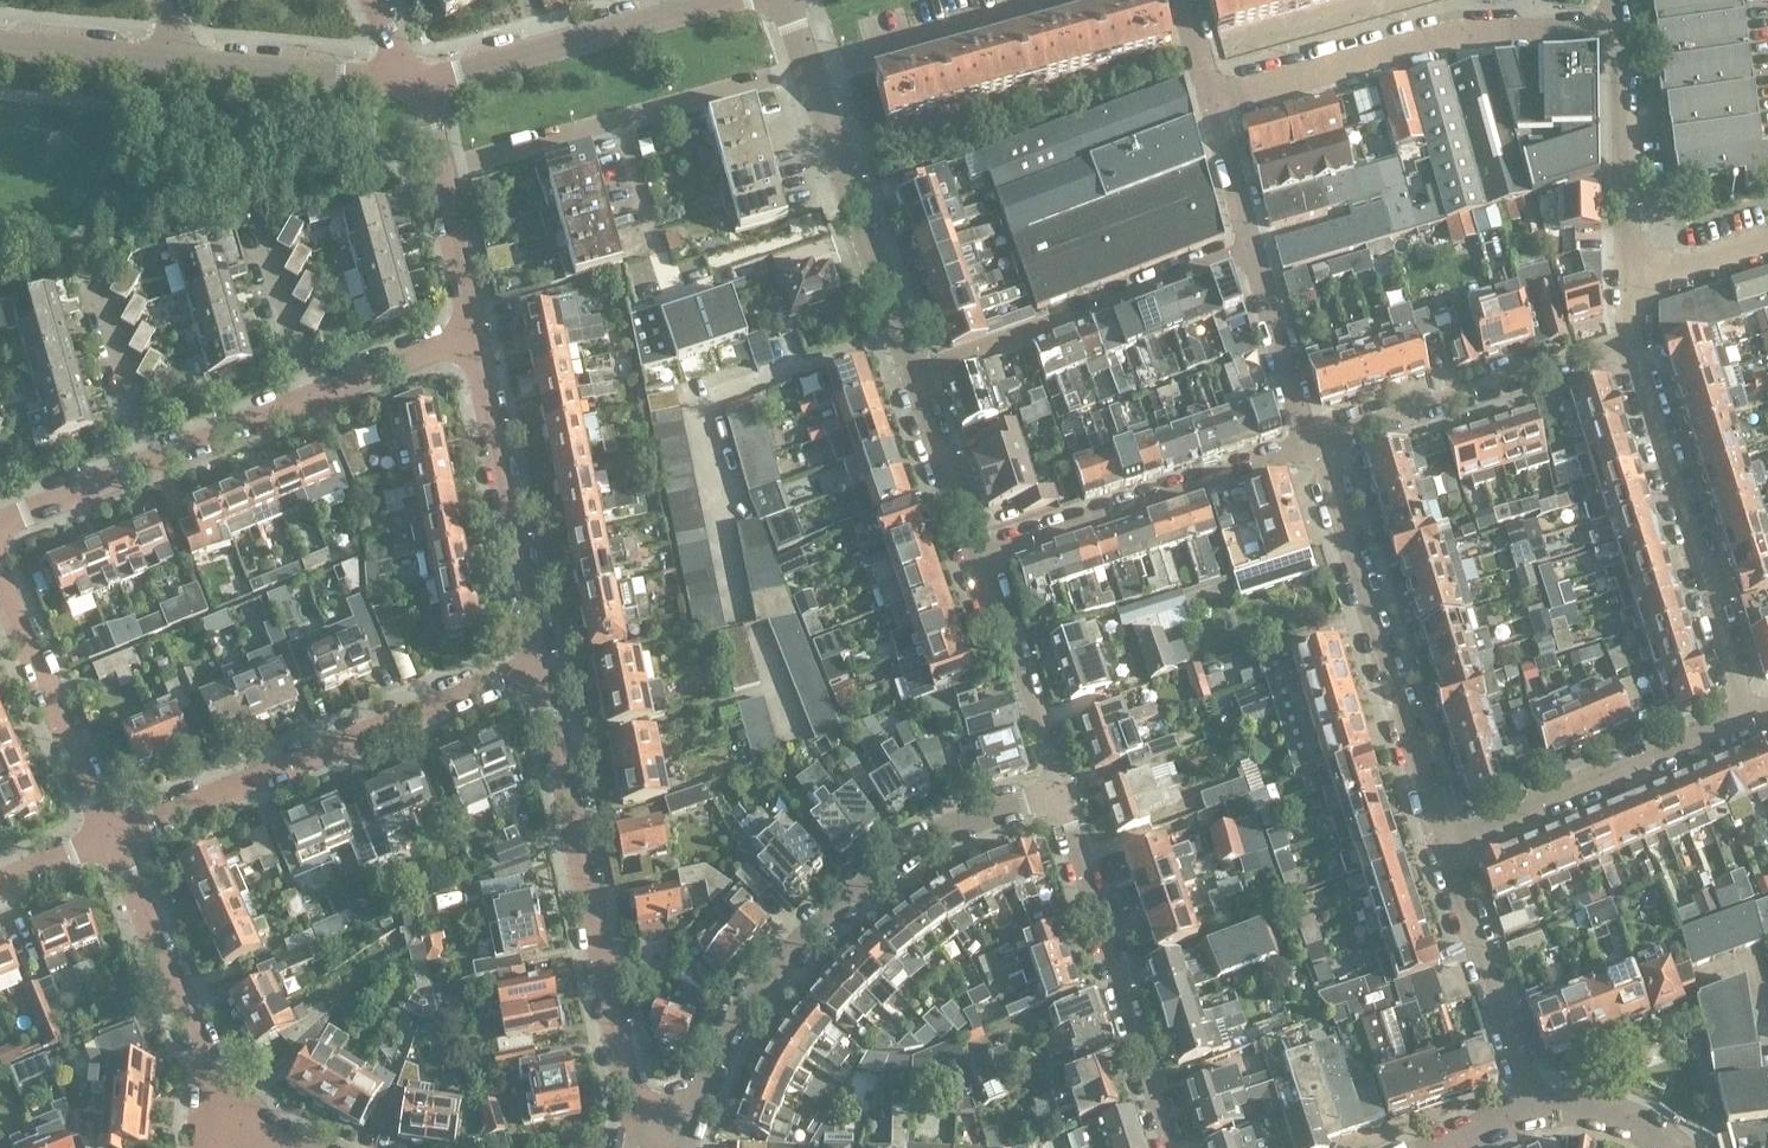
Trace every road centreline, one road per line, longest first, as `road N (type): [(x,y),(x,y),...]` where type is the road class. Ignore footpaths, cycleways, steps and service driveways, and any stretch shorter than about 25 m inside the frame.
road 1 (residential): [(681,1147),(703,1079),(753,986),(877,872),(956,826),(1057,792)]
road 2 (residential): [(642,1147),(539,661)]
road 3 (residential): [(111,837),(539,661)]
road 4 (residential): [(1439,845),(1332,481),(1313,446)]
road 5 (residential): [(1210,102),(1477,35),(1619,31)]
road 6 (residential): [(1744,717),(1630,345)]
road 7 (residential): [(440,165),(809,69)]
road 8 (residential): [(1057,792),(1164,1147)]
road 9 (residential): [(910,376),(1250,250)]
road 10 (residential): [(978,552),(1313,446)]
road 11 (residential): [(539,661),(474,330)]
road 12 (residential): [(241,1147),(111,837)]
road 13 (residential): [(1313,446),(1630,345)]
road 14 (residential): [(1439,845),(1744,717)]
road 15 (residential): [(910,376),(809,69)]
road 16 (residential): [(111,837),(0,578)]
road 17 (residential): [(1536,1108),(1439,845)]
road 18 (residential): [(809,69),(1058,0)]
road 19 (residential): [(978,552),(1057,792)]
road 20 (residential): [(1622,272),(1619,31)]
road 21 (residential): [(183,62),(408,82)]
road 22 (residential): [(1313,446),(1297,416),(1250,250)]
road 23 (residential): [(737,0),(545,52)]
road 24 (residential): [(978,552),(910,376)]
road 25 (residential): [(301,401),(474,330)]
road 26 (residential): [(0,46),(183,62)]
road 27 (residential): [(146,464),(104,288)]
road 28 (residential): [(474,330),(440,165)]
road 29 (residential): [(146,464),(301,401)]
road 30 (residential): [(301,401),(265,242)]
road 31 (residential): [(0,524),(146,464)]
road 32 (residential): [(1250,250),(1210,102)]
road 33 (residential): [(1622,272),(1767,242)]
road 34 (residential): [(1673,1147),(1636,1122),(1595,1109),(1536,1108)]
road 35 (residential): [(545,52),(422,86)]
road 36 (residential): [(0,883),(111,837)]

